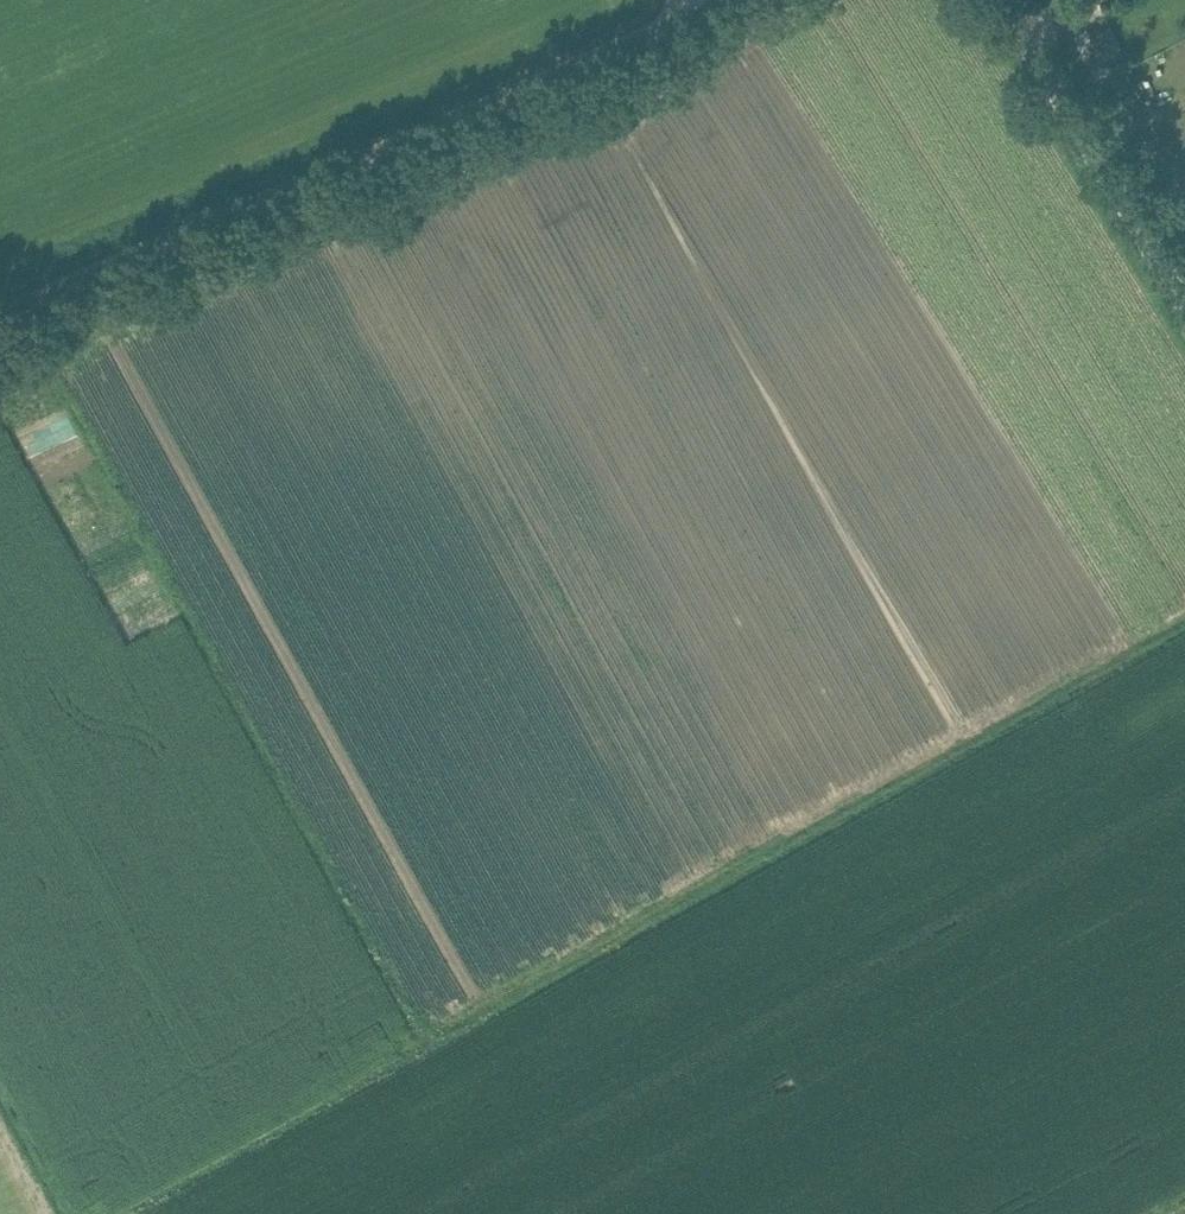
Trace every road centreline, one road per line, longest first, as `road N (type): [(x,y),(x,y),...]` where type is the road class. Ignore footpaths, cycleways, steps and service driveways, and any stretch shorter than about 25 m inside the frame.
road 1 (unclassified): [(0,321),(695,21)]
road 2 (unclassified): [(1184,287),(1015,0)]

